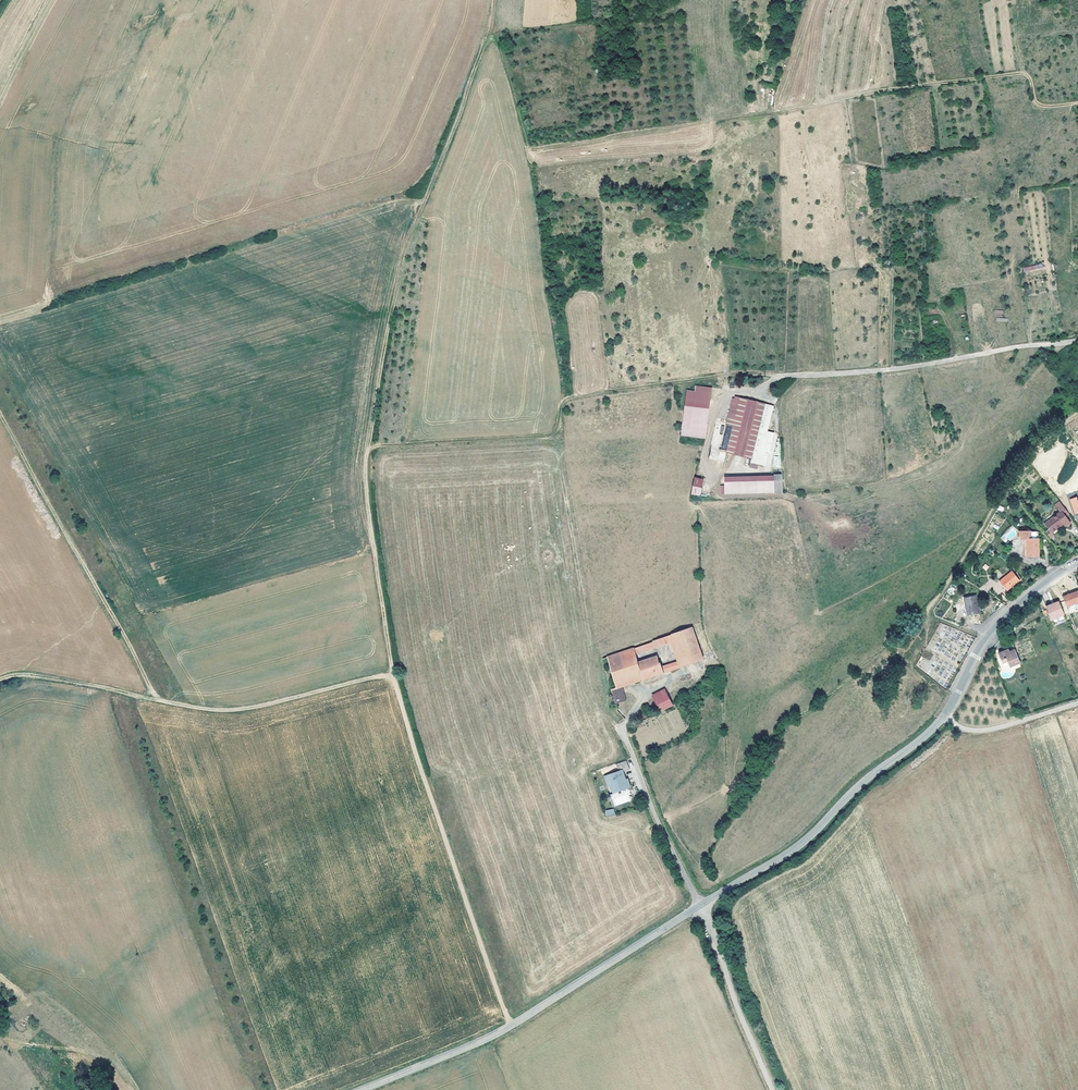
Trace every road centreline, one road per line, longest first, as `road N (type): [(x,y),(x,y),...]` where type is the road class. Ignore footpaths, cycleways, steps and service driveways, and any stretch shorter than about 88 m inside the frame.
road 1 (track): [(494,7),(494,30),(533,151),(1022,75),(1041,107),(1077,105)]
road 2 (track): [(393,675),(365,485),(371,448),(544,436),(558,426),(570,397),(734,374),(782,376)]
road 3 (tertiary): [(1077,563),(993,631),(925,736),(864,781),(798,847),(700,906)]
road 4 (track): [(371,448),(387,320),(406,247),(494,30)]
road 5 (track): [(891,369),(896,274),(710,256),(697,229),(708,123)]
road 6 (track): [(393,675),(229,710),(44,677),(0,680)]
road 7 (tertiary): [(700,906),(500,1032),(361,1089)]
road 8 (track): [(511,1025),(393,675)]
road 9 (track): [(157,699),(0,411)]
road 10 (track): [(1057,344),(1005,413),(950,455),(866,492),(800,500)]
road 11 (track): [(988,638),(934,617),(931,607),(1031,452),(1077,413)]
road 12 (residential): [(1077,341),(880,371),(782,376)]
road 13 (unclassified): [(772,1089),(700,906)]
road 14 (unclassified): [(626,742),(700,906)]

